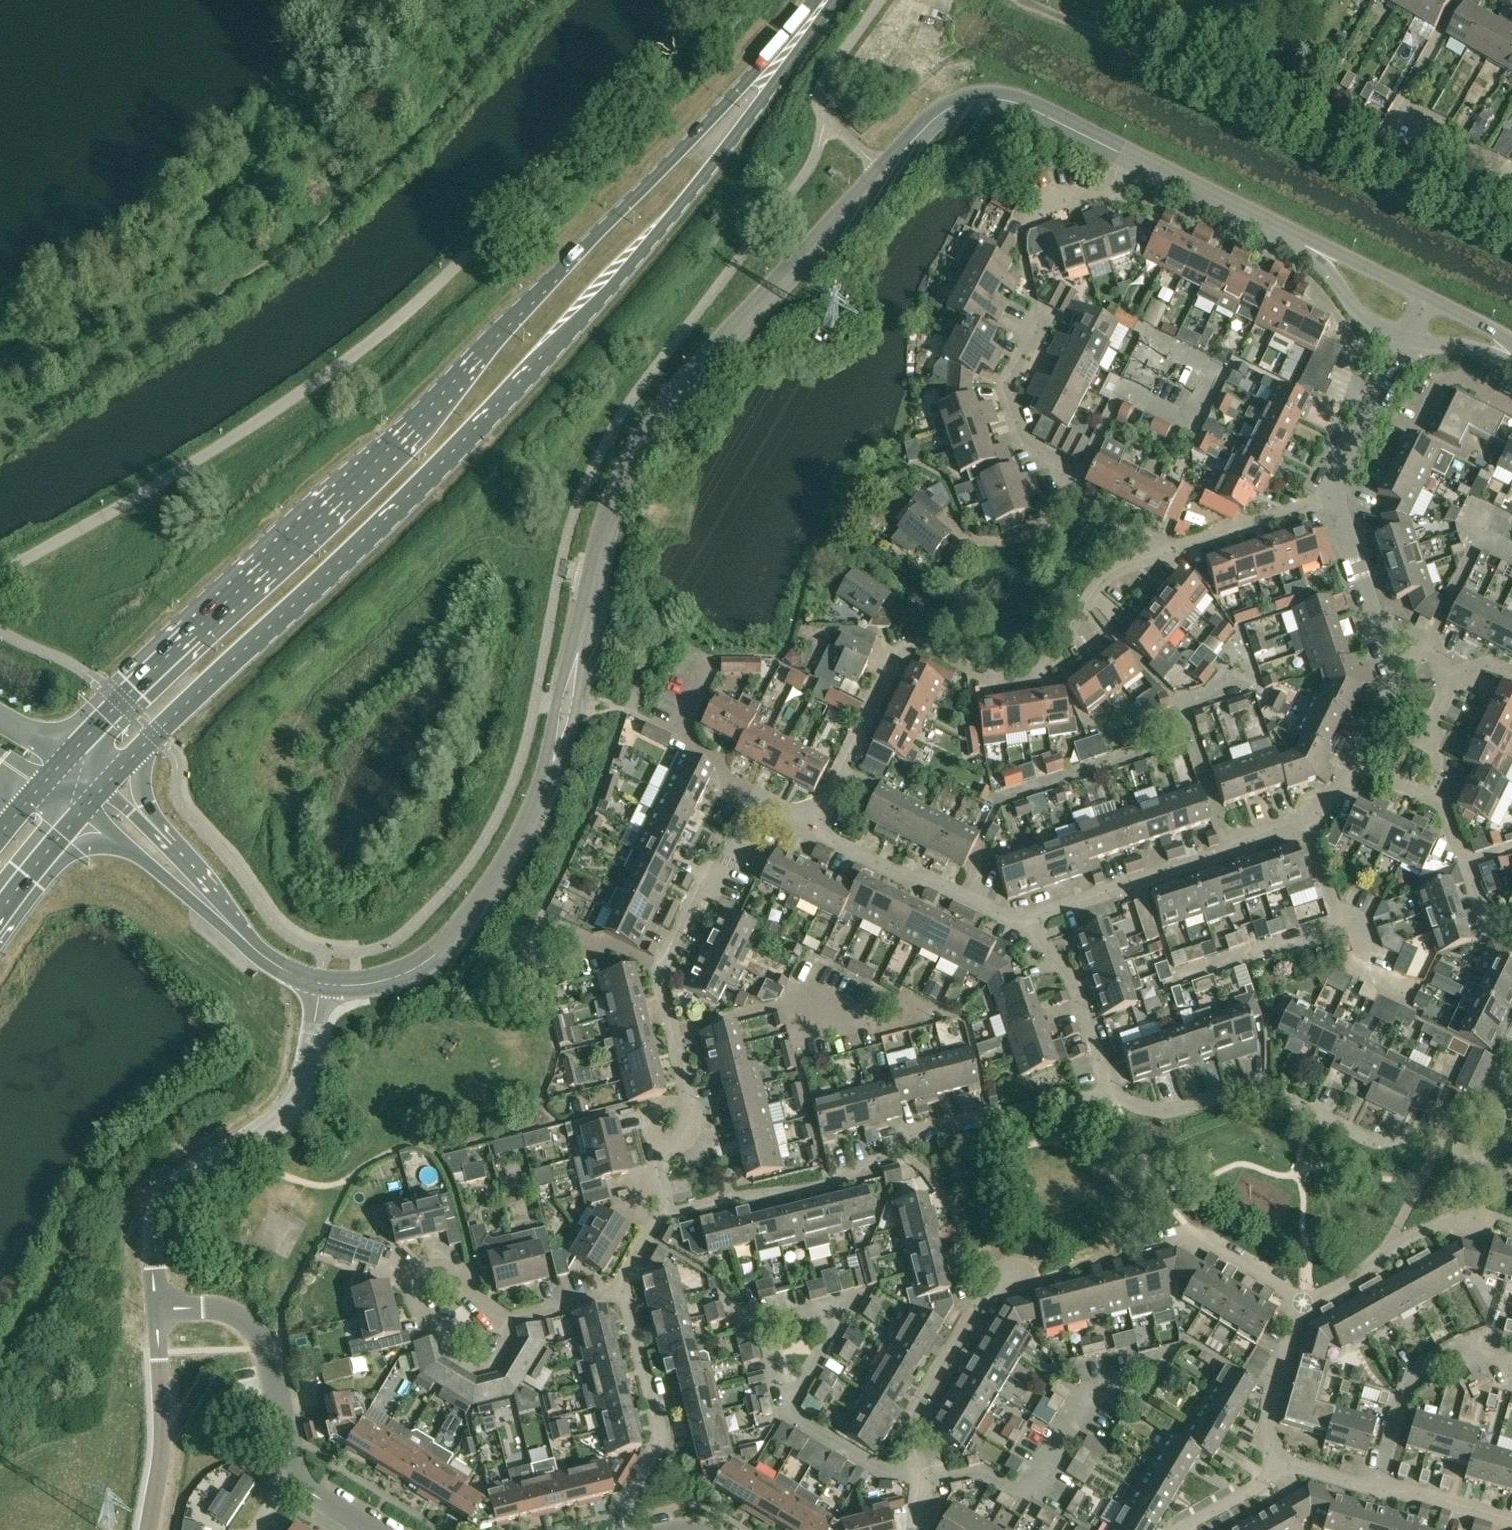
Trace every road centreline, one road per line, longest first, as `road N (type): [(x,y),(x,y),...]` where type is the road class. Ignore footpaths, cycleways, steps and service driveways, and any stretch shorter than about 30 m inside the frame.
road 1 (primary): [(814,0),(353,488),(70,757)]
road 2 (primary): [(144,748),(496,418),(706,173),(832,0)]
road 3 (unclassified): [(1132,159),(1010,101),(961,103),(930,121),(667,409),(628,473),(581,642)]
road 4 (residential): [(818,827),(901,647),(920,644),(998,681),(1043,673),(1097,586),(1172,548)]
road 5 (residential): [(660,1214),(829,1184),(944,1123),(1110,1094)]
road 6 (residential): [(1110,1094),(1164,1109),(1264,1087),(1382,1141),(1494,1100)]
road 7 (unclassified): [(155,1313),(152,1234),(160,1203),(169,1188),(292,1099),(319,984)]
road 8 (unclassified): [(371,1529),(312,1494),(294,1471),(263,1337),(231,1314),(155,1313)]
road 9 (residential): [(687,1105),(658,972),(704,880),(723,871),(761,797)]
road 10 (unclassified): [(549,773),(507,865),(446,950),(392,978),(319,984)]
road 11 (residential): [(1080,473),(1124,389),(1194,423),(1222,368),(1145,332)]
road 12 (residential): [(916,1529),(920,1470),(910,1416),(982,1295),(1043,1280)]
road 13 (residential): [(503,1321),(454,1273),(435,1268),(418,1276),(415,1300),(464,1364),(485,1367),(505,1348)]
road 14 (residential): [(626,1529),(623,1505),(660,1443),(624,1292)]
road 15 (residential): [(1229,850),(1016,921)]
road 16 (residential): [(1377,1488),(1406,1391),(1426,1371),(1468,1351),(1511,1358)]
road 17 (residential): [(152,1529),(162,1439),(155,1313)]
road 18 (unclassified): [(86,811),(254,947)]
road 19 (residential): [(1080,473),(1022,444),(1003,387),(1044,311)]
road 20 (residential): [(1182,709),(1151,746),(999,800)]
road 21 (residential): [(1110,1094),(1072,981),(1016,921)]
road 22 (residential): [(1306,1302),(1353,1279),(1392,1244),(1474,1206)]
road 23 (residential): [(1276,1474),(1269,1387),(1306,1302)]
road 24 (residential): [(1372,407),(1420,429),(1445,381),(1458,378),(1511,405)]
road 25 (residential): [(978,903),(927,877),(902,875),(818,827)]
road 26 (residential): [(1175,979),(1342,925)]
road 27 (residential): [(1386,661),(1336,495)]
road 28 (unclassified): [(1288,233),(1132,159)]
road 29 (residential): [(1172,548),(1336,495)]
road 30 (residential): [(1156,1243),(1193,1234),(1306,1302)]
road 31 (unclassified): [(1288,233),(1356,308),(1407,338)]
road 32 (unclassified): [(254,947),(149,832)]
road 33 (residential): [(1132,159),(1111,200),(1053,202),(1013,233)]
road 34 (unclassified): [(1426,298),(1288,233)]
road 35 (residential): [(1229,850),(1182,709)]
road 36 (residential): [(1424,796),(1440,759),(1421,746),(1447,688),(1443,673)]
road 37 (residential): [(1511,1518),(1377,1488)]
road 38 (unclassified): [(549,773),(577,709),(581,642)]
road 39 (unclassified): [(581,642),(566,665),(549,773)]
road 40 (primary): [(0,913),(86,811)]
road 41 (residential): [(624,1292),(503,1321)]
road 42 (residential): [(1066,497),(1021,536),(960,548)]
road 43 (residential): [(1434,650),(1430,640),(1478,540)]

